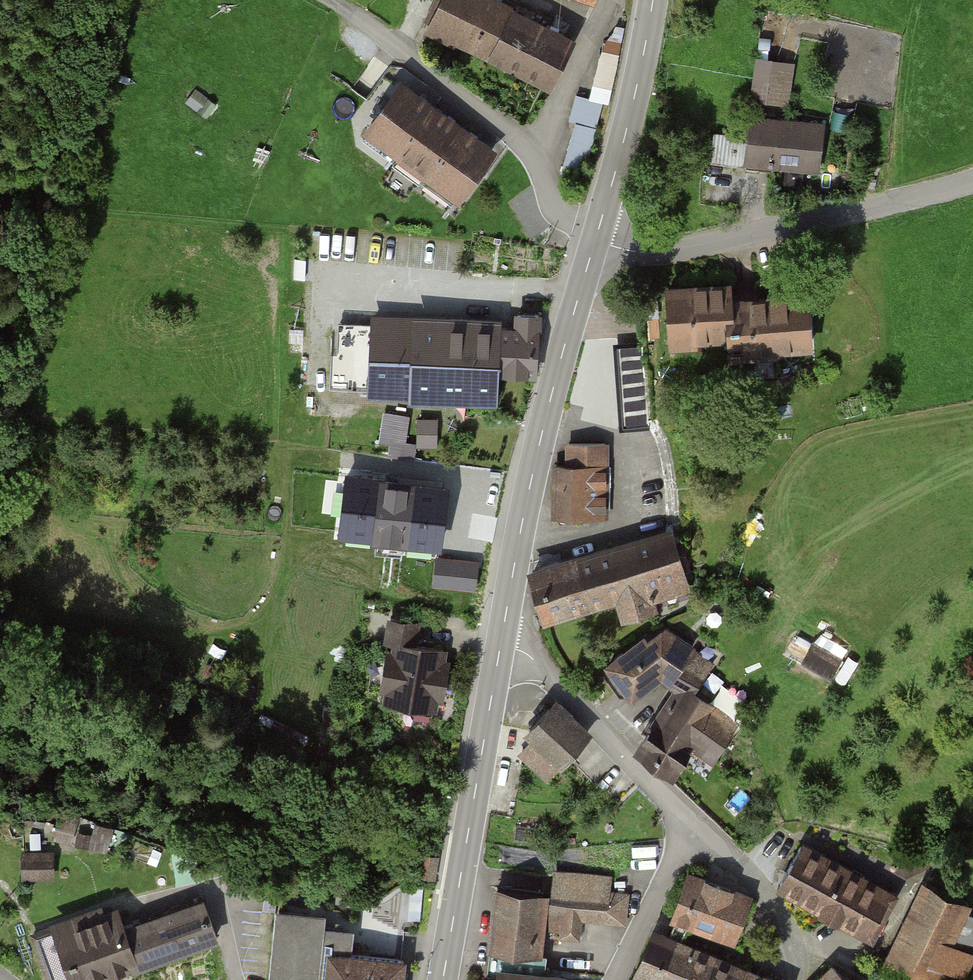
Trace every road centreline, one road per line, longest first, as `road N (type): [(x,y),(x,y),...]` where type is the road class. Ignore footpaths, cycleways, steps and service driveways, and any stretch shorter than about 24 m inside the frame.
road 1 (tertiary): [(595,239),(538,445),(500,646)]
road 2 (unclassified): [(972,181),(702,244),(633,252),(595,239)]
road 3 (track): [(328,0),(515,137),(565,220),(595,239)]
road 4 (track): [(0,209),(296,232),(321,273)]
road 5 (tertiary): [(500,646),(442,979)]
road 6 (residential): [(500,646),(533,659),(687,821)]
road 7 (tertiary): [(653,0),(595,239)]
road 8 (residential): [(687,821),(737,864),(785,923),(799,979)]
road 9 (residential): [(687,821),(616,979)]

